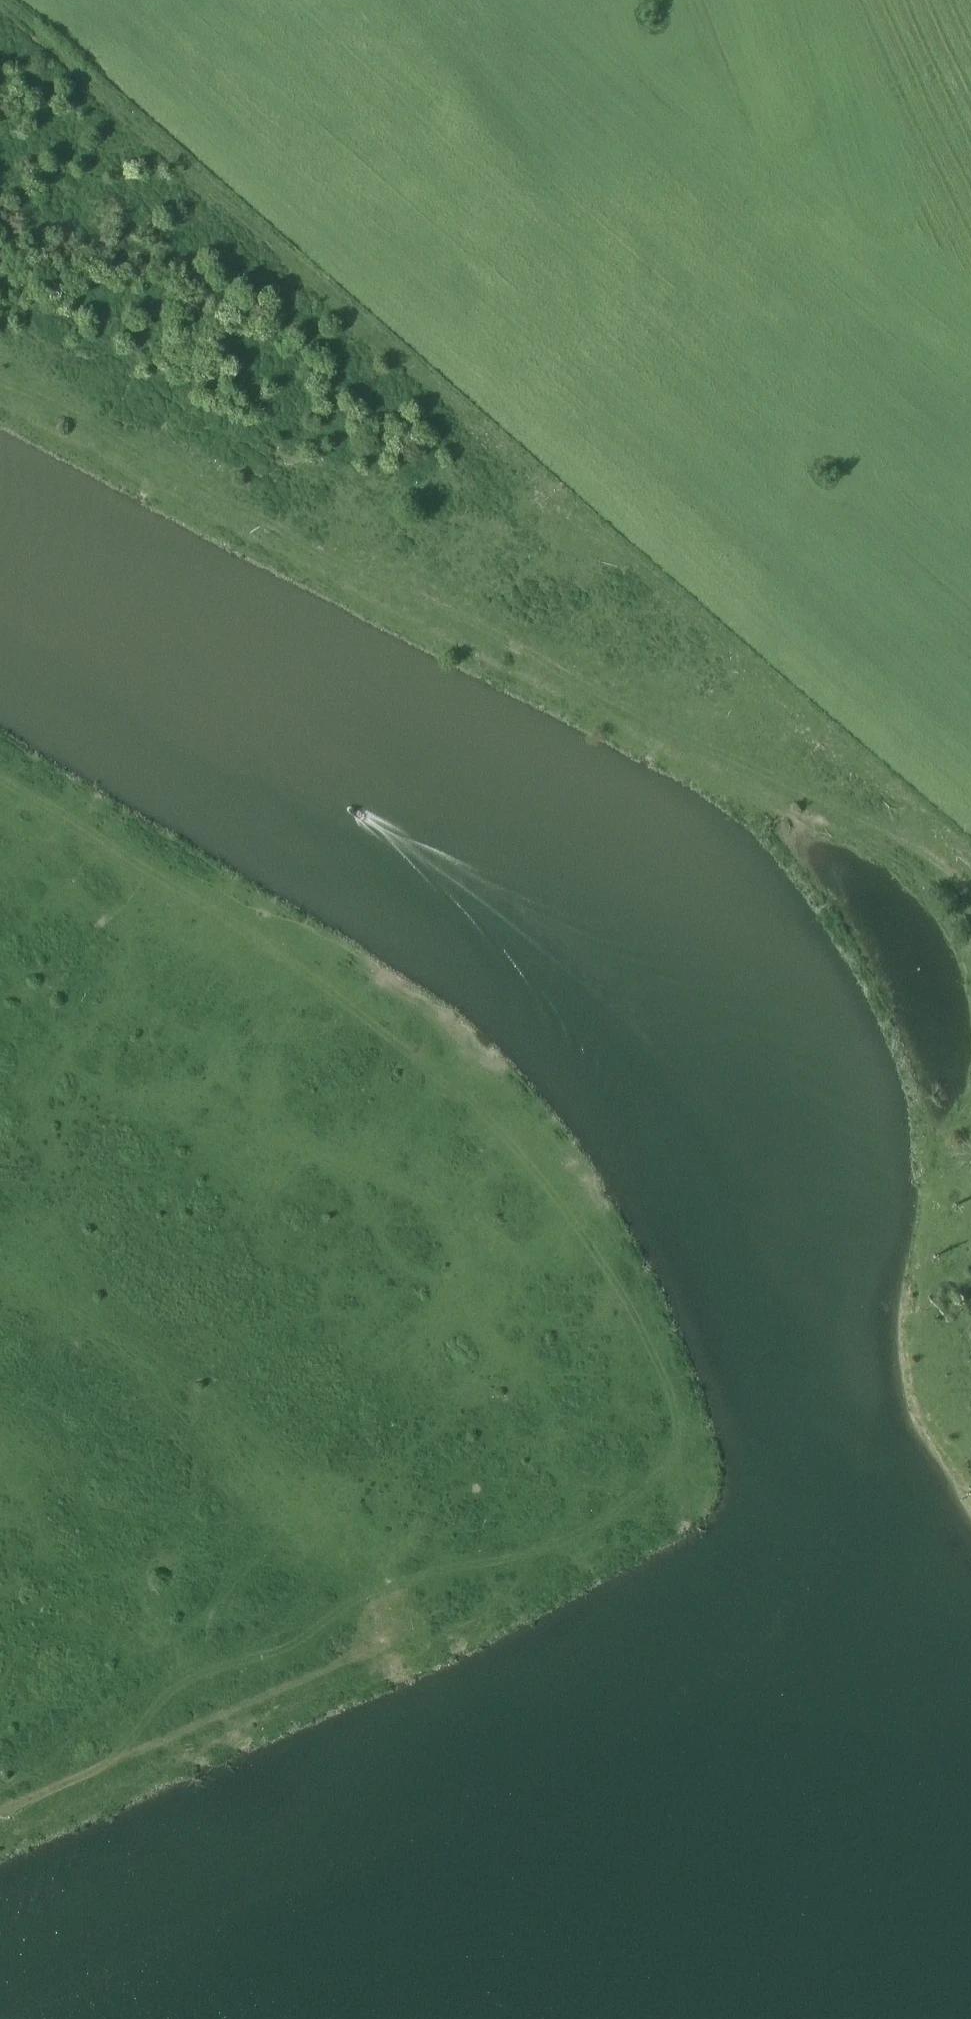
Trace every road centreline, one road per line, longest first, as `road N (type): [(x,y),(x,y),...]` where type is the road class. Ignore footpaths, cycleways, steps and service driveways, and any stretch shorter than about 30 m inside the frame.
road 1 (track): [(0,1804),(328,1665)]

